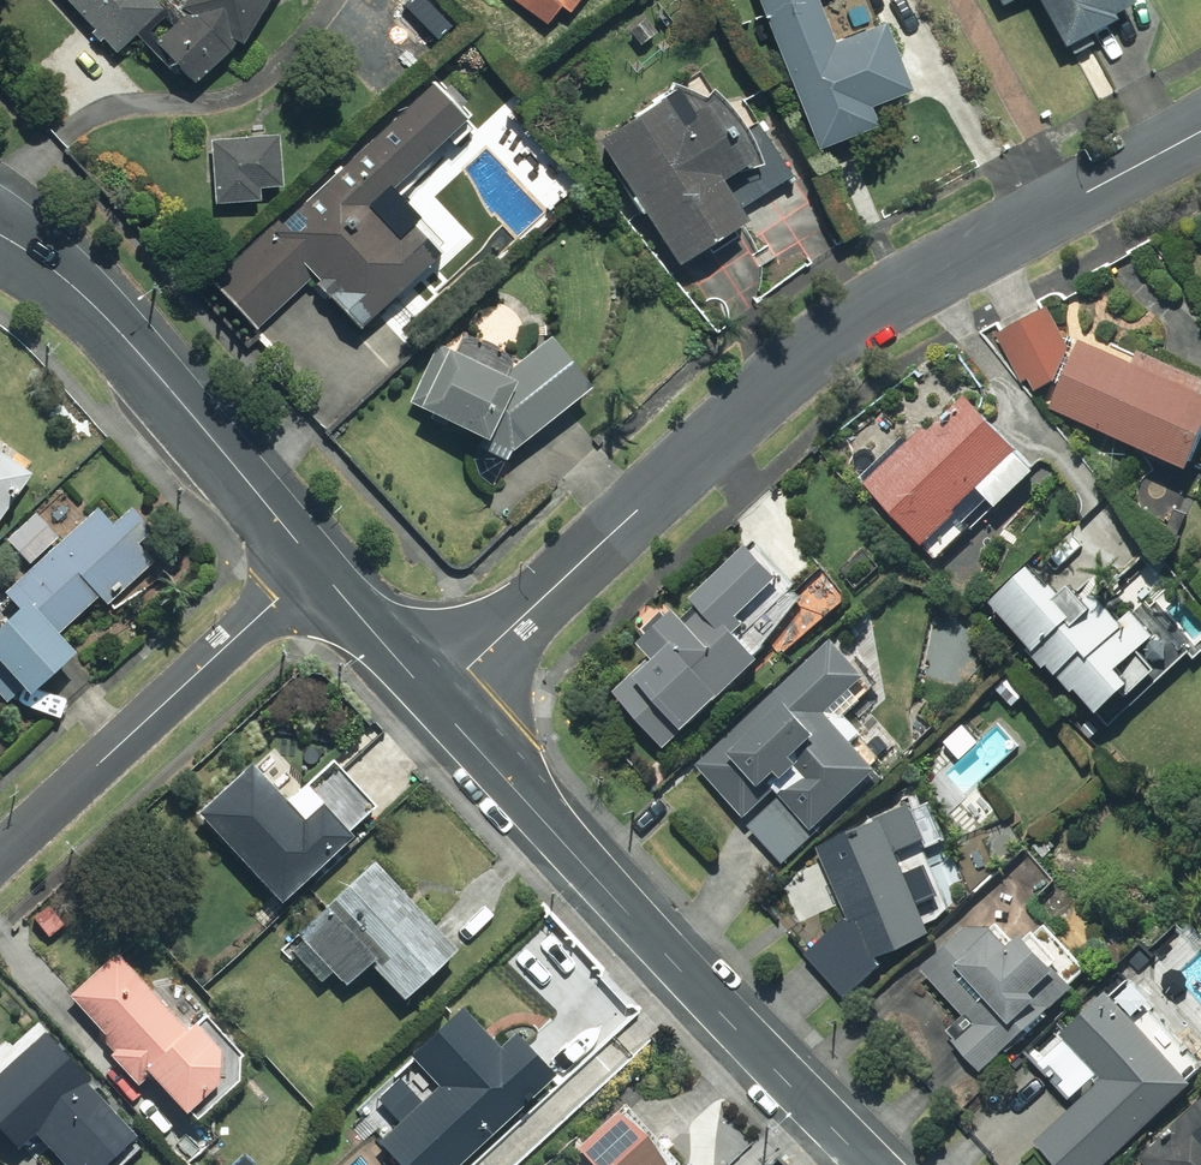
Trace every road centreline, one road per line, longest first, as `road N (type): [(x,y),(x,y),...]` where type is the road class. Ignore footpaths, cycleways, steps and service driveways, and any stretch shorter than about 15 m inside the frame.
road 1 (residential): [(1200,130),(898,293),(818,347),(435,700)]
road 2 (residential): [(435,700),(869,1164)]
road 3 (residential): [(0,236),(61,275),(103,317),(315,564)]
road 4 (residential): [(315,564),(0,855)]
road 5 (residential): [(315,564),(435,700)]

